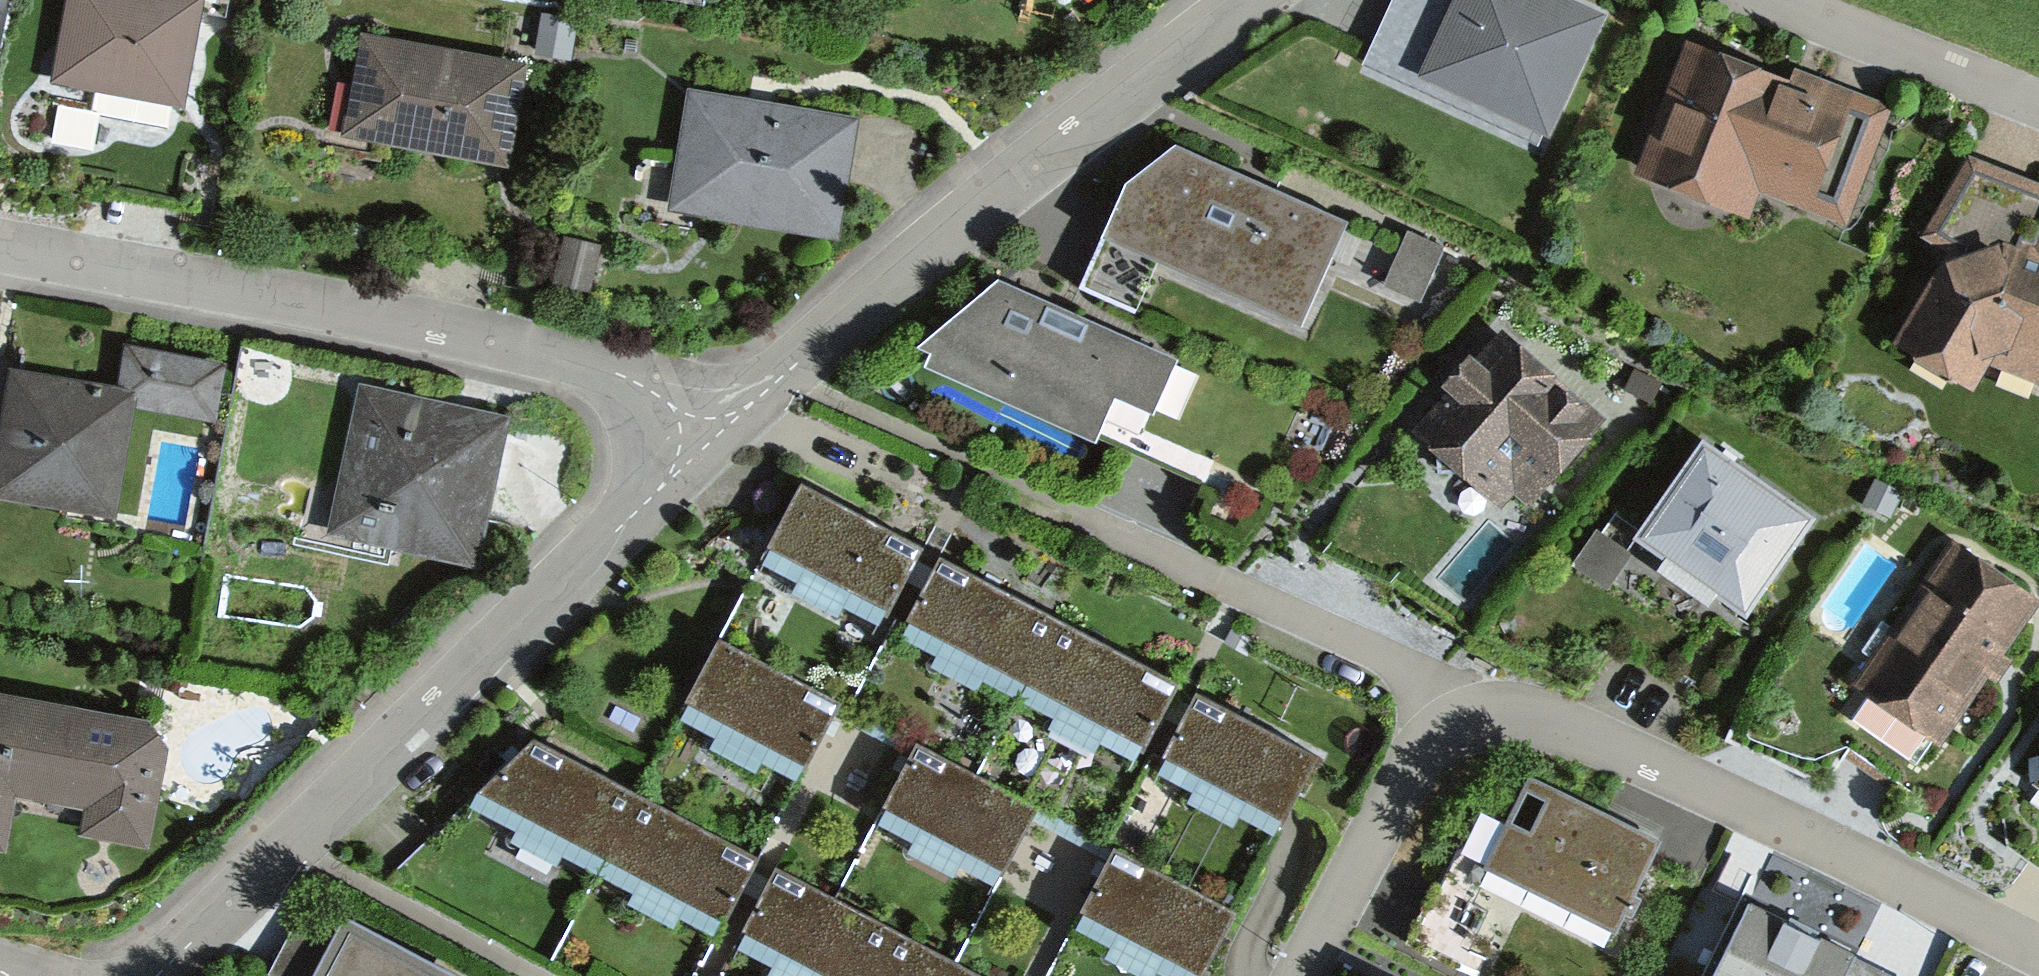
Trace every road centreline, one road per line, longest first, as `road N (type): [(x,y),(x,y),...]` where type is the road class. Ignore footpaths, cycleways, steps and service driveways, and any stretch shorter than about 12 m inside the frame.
road 1 (residential): [(155,975),(703,445)]
road 2 (residential): [(0,244),(437,325),(604,368),(660,397),(703,445)]
road 3 (residential): [(703,445),(1001,189),(1240,0)]
road 4 (residential): [(1460,706),(1523,703),(2038,951)]
road 5 (residential): [(1092,519),(1403,663),(1460,706)]
road 6 (residential): [(1296,975),(1412,748),(1460,706)]
road 7 (residential): [(2038,100),(1789,0)]

